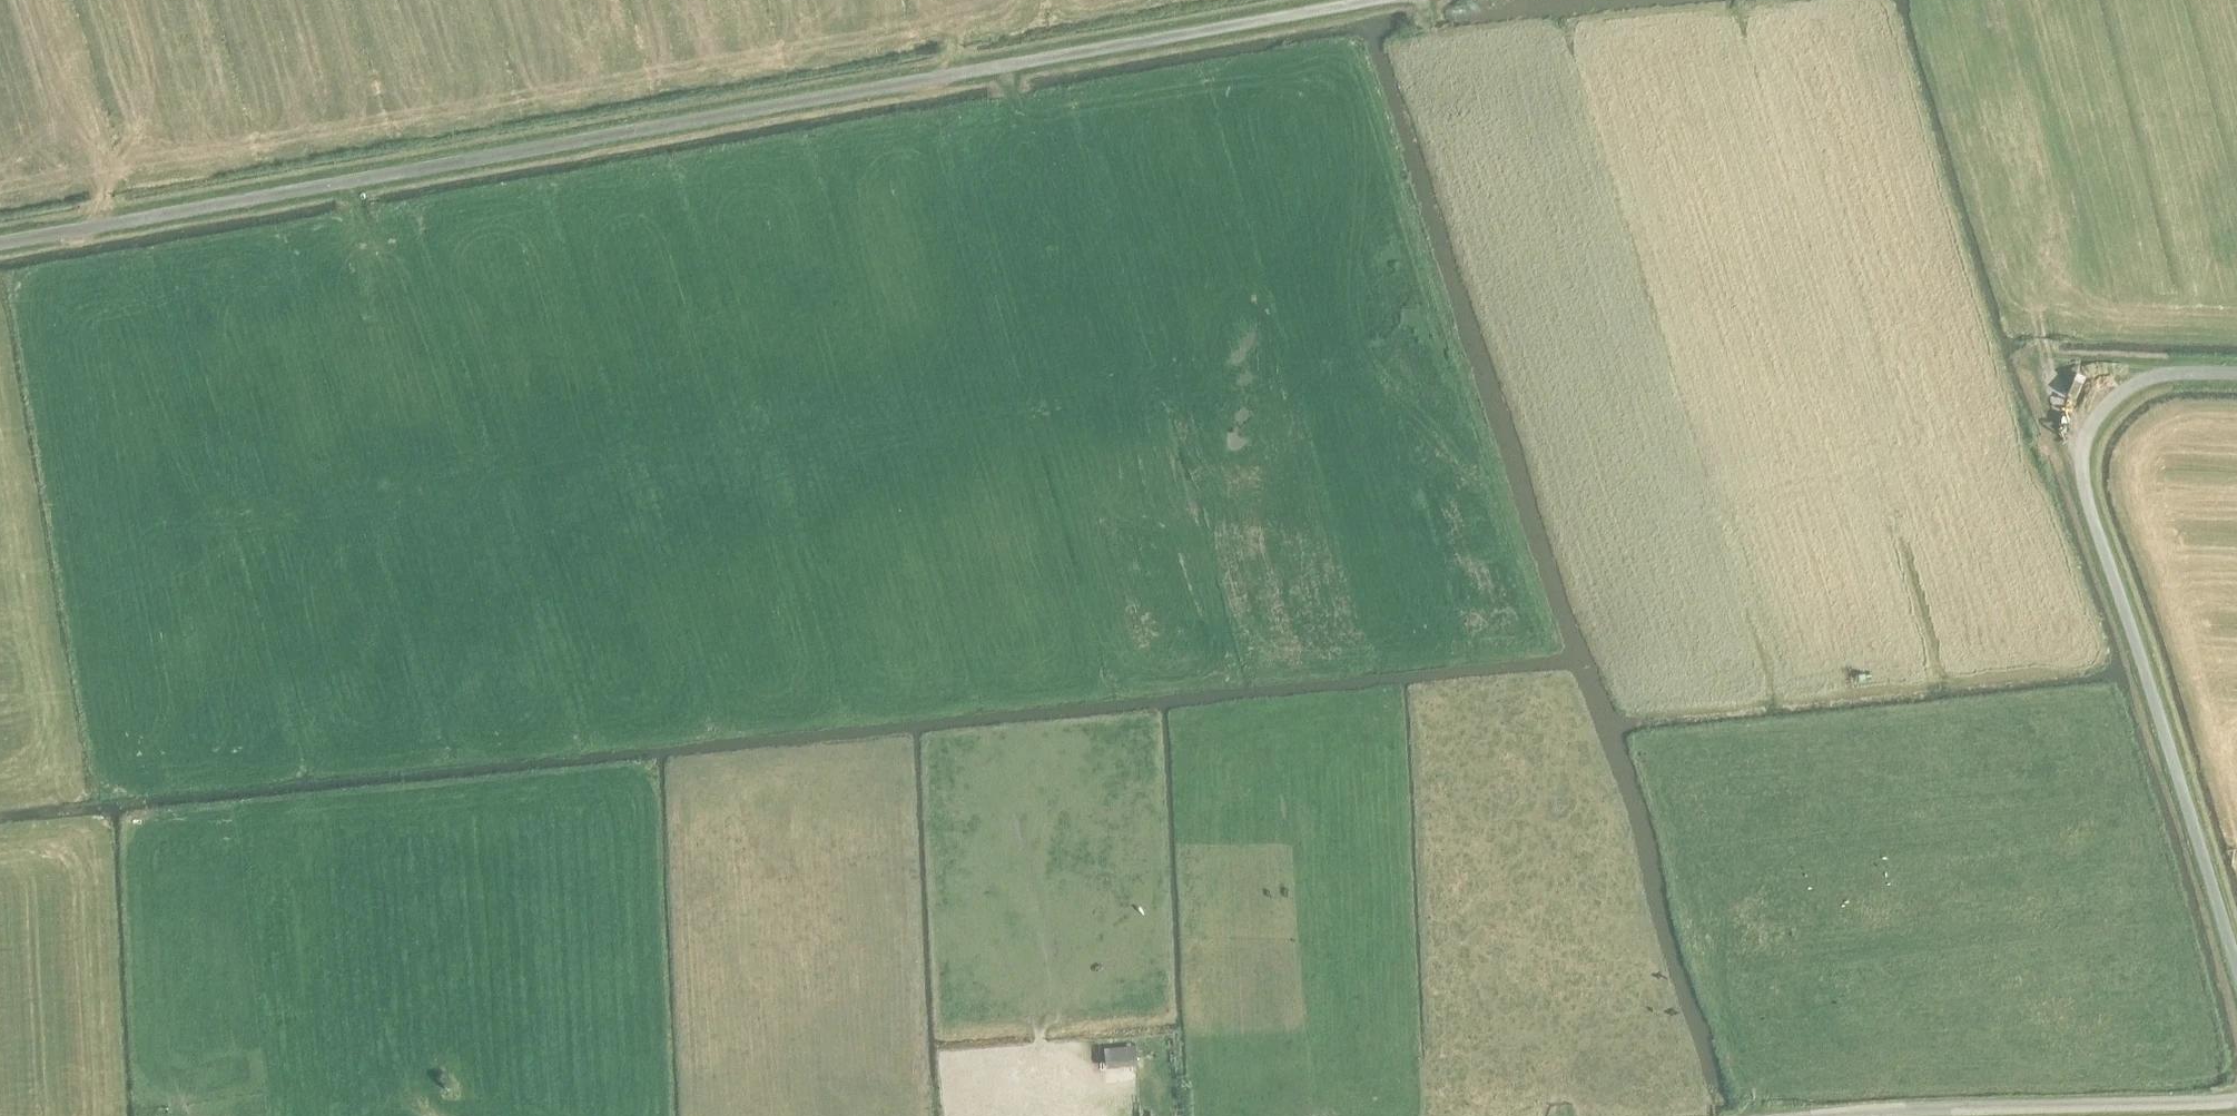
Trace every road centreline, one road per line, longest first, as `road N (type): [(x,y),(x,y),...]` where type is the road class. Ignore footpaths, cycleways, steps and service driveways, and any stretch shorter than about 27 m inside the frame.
road 1 (unclassified): [(0,244),(1354,0)]
road 2 (unclassified): [(2236,1049),(2061,468),(2073,409),(2116,374),(2236,365)]
road 3 (unclassified): [(1837,1115),(2236,1094)]

